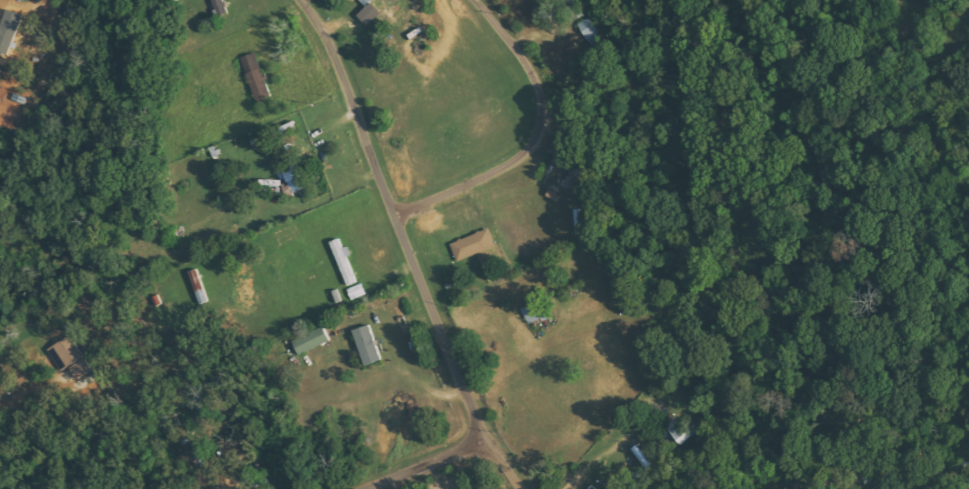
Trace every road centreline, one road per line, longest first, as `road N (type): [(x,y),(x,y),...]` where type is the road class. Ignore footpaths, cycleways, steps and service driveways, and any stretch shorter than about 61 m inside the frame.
road 1 (residential): [(395,219),(333,61),(294,0)]
road 2 (residential): [(446,195),(526,150),(540,127),(537,91),(524,67)]
road 3 (residential): [(452,365),(395,219)]
road 4 (residential): [(452,365),(490,453),(515,488)]
road 5 (residential): [(361,488),(484,439)]

